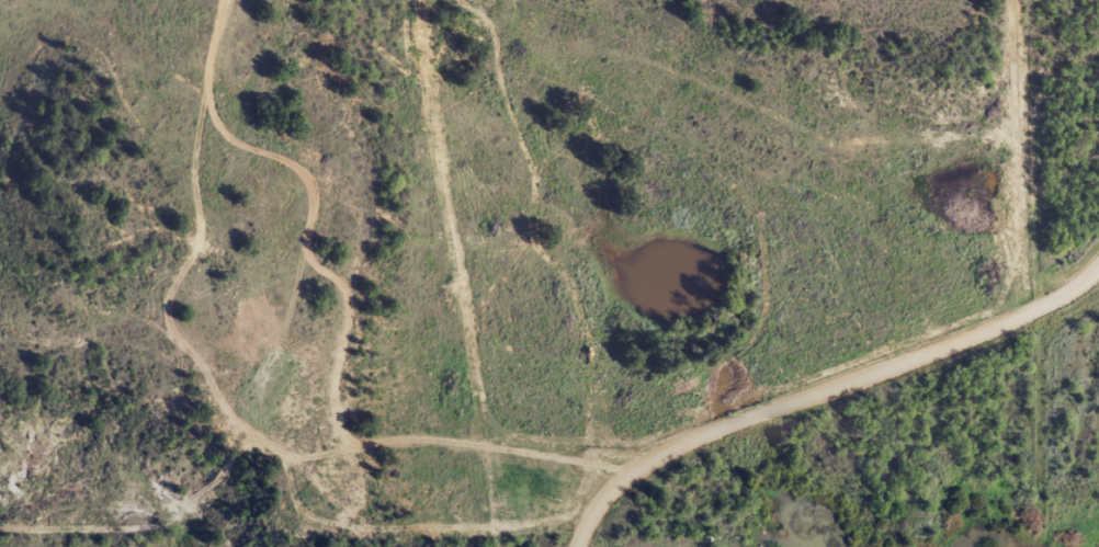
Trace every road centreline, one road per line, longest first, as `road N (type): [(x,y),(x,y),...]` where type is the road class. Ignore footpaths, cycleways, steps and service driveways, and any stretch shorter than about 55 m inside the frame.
road 1 (residential): [(582,546),(619,483),(675,447),(985,333),(1098,271)]

